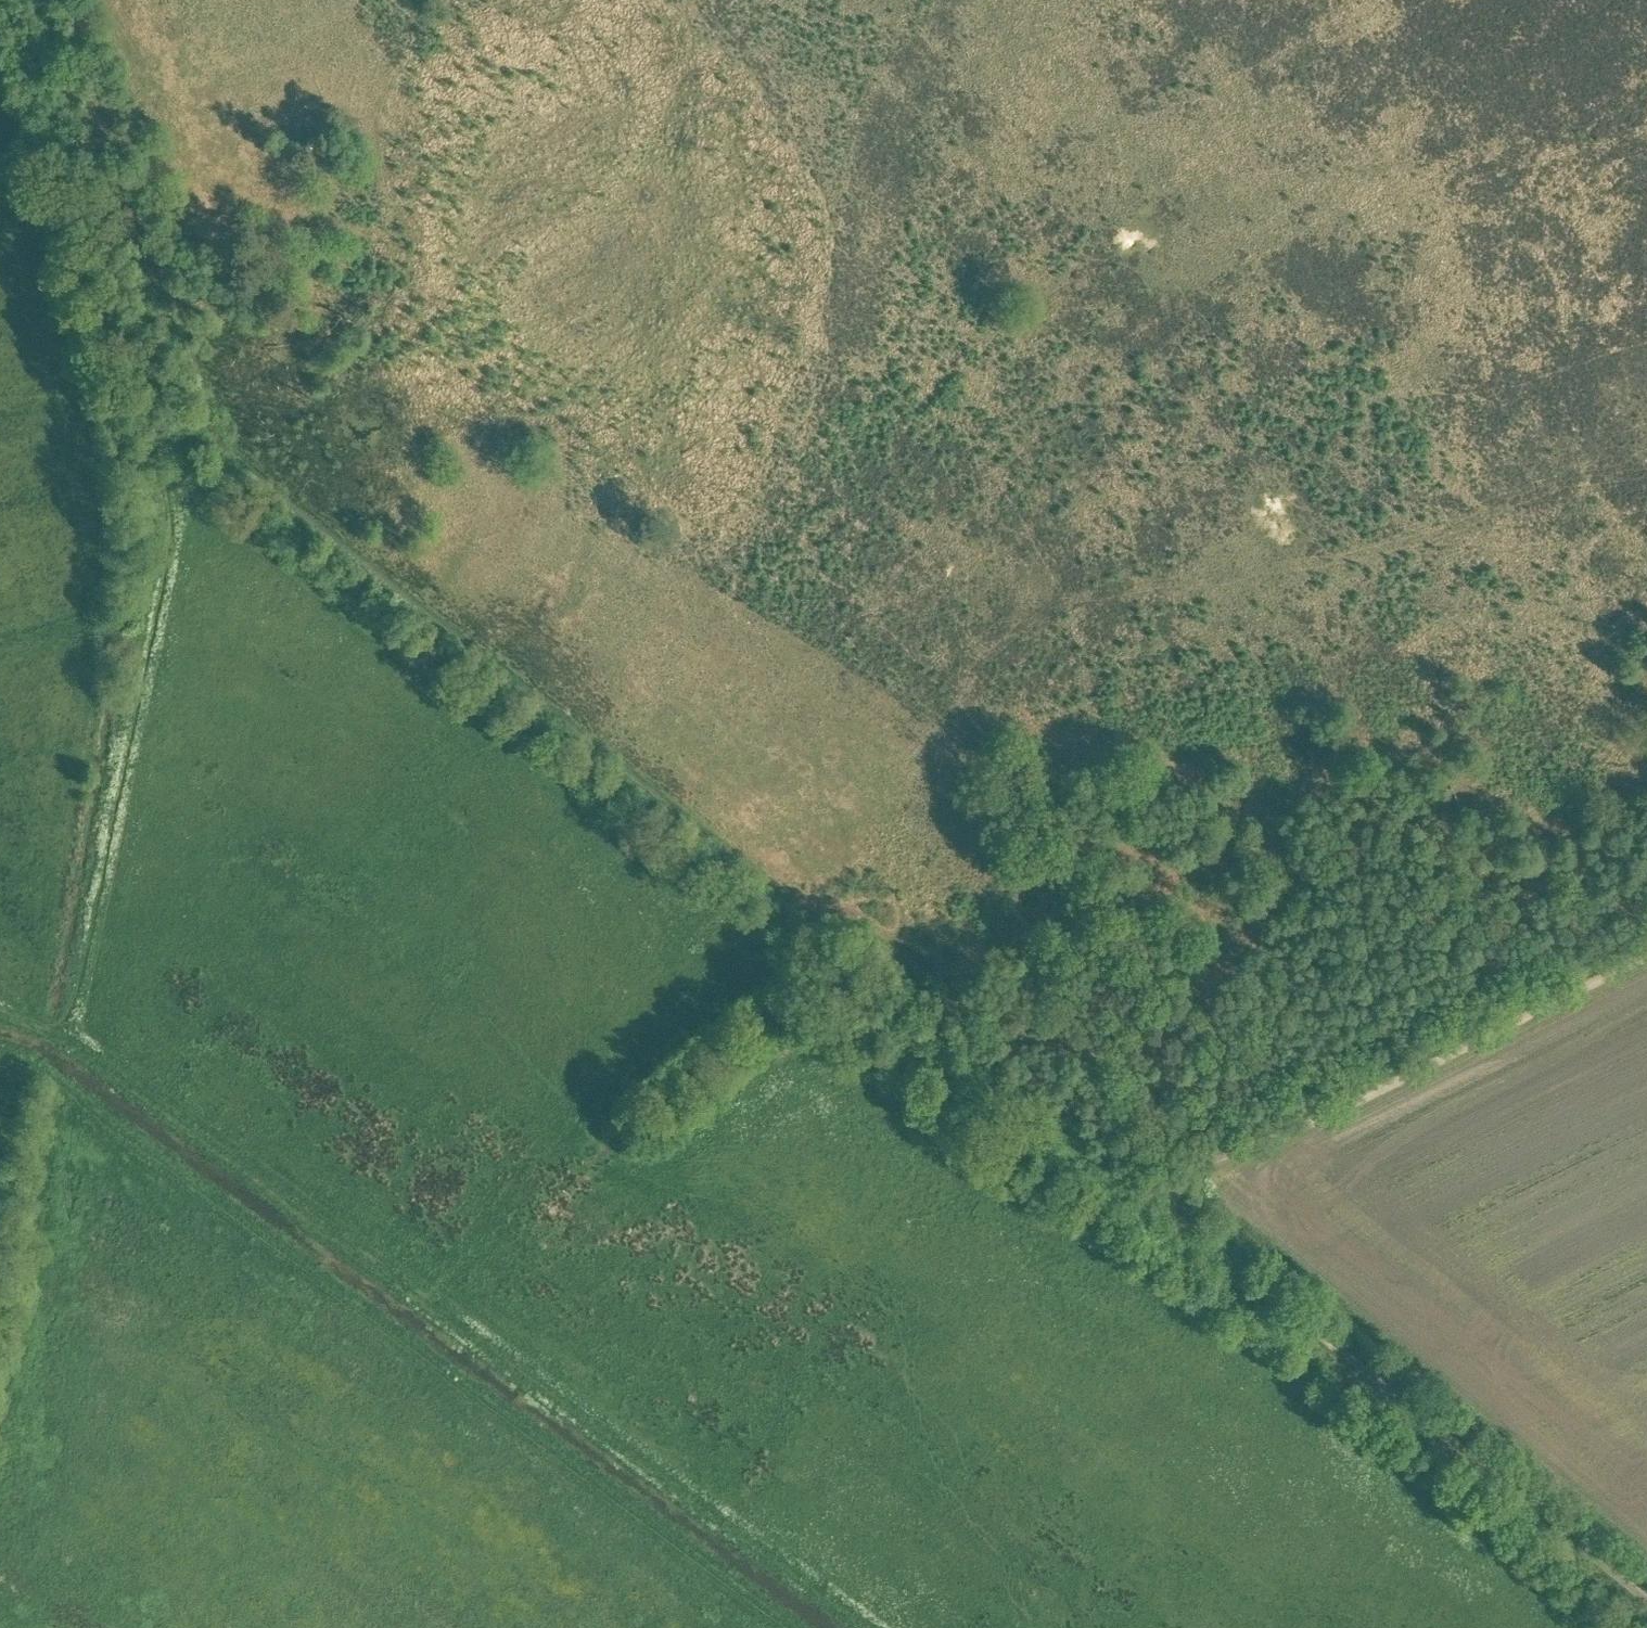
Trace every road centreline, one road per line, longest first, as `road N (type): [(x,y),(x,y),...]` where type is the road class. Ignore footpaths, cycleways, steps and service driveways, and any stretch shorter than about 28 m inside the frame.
road 1 (track): [(61,1031),(879,1627)]
road 2 (track): [(1156,1200),(1646,1595)]
road 3 (track): [(1646,952),(1185,1174),(1156,1200)]
road 4 (track): [(0,1057),(74,1091),(123,1128)]

